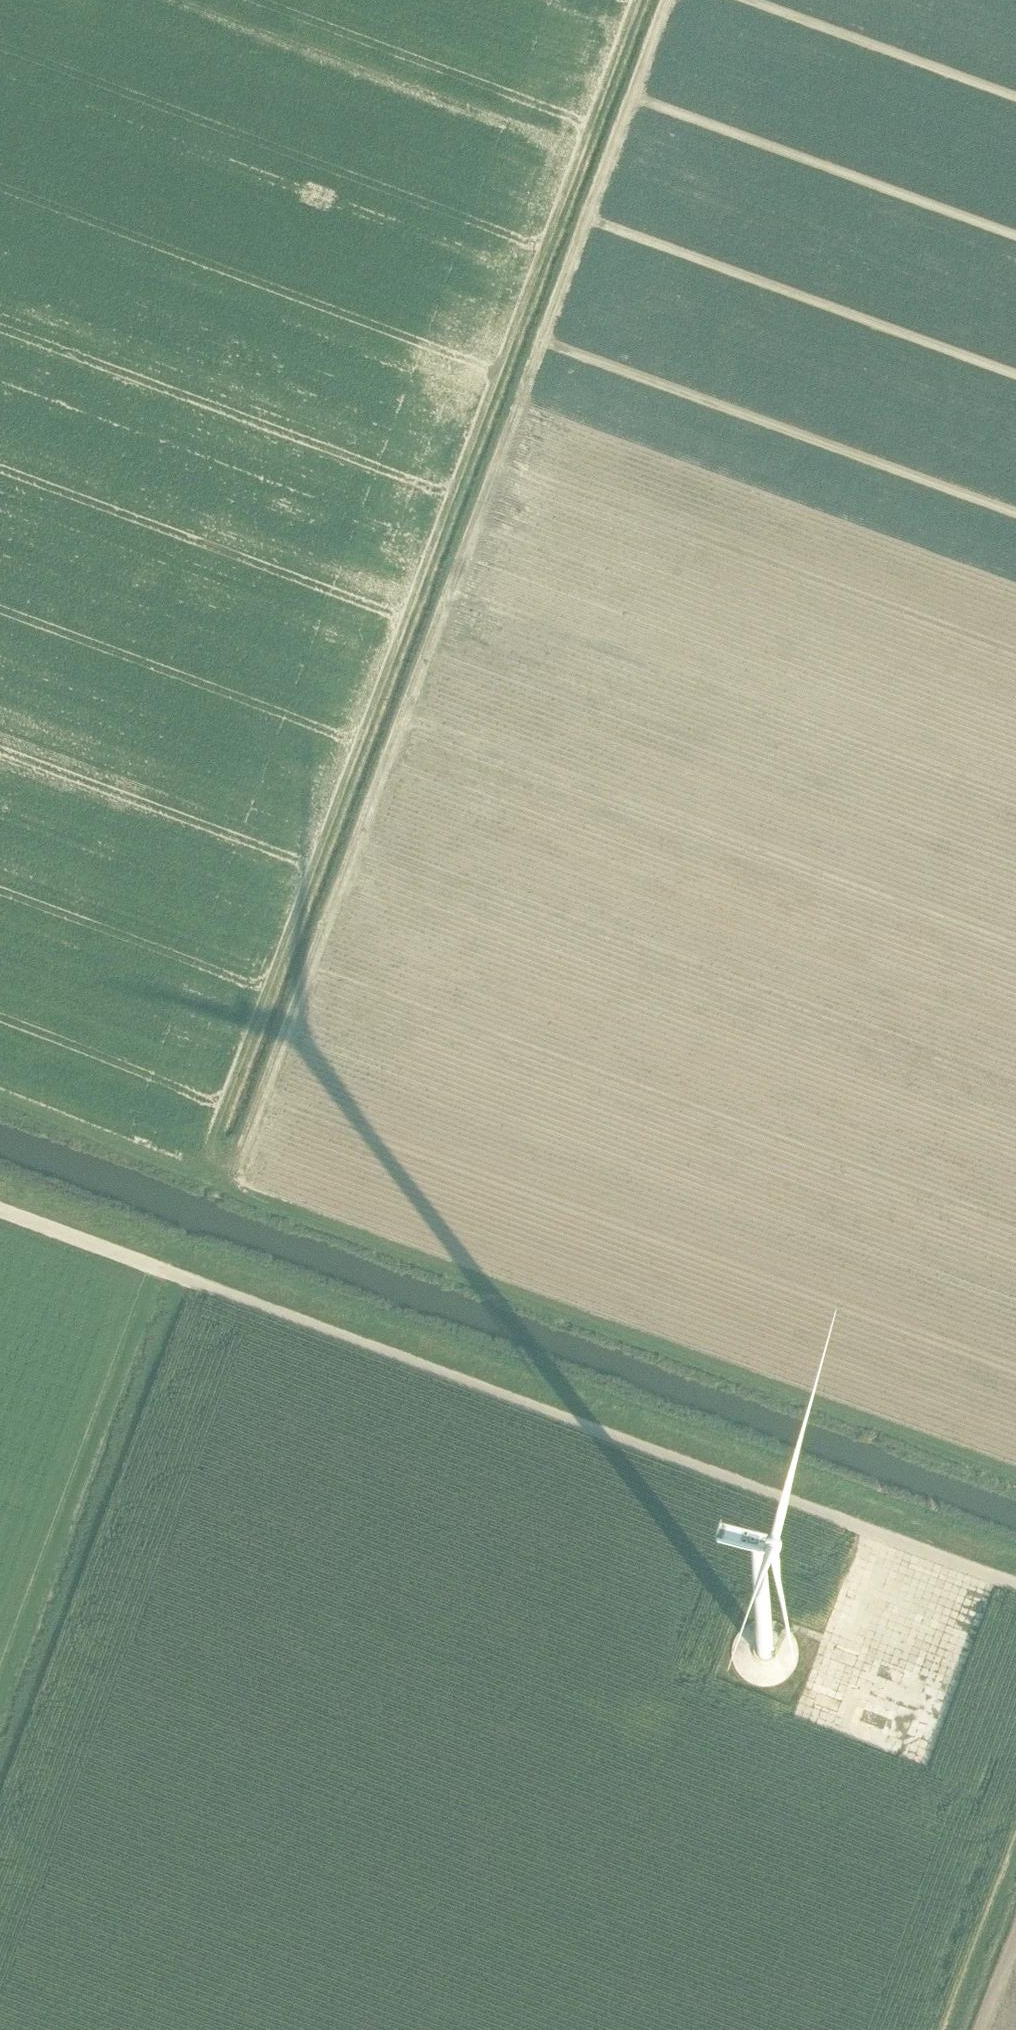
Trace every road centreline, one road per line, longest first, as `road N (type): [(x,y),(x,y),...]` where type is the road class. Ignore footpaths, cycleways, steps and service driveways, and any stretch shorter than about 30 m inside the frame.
road 1 (track): [(0,1211),(1015,1589)]

